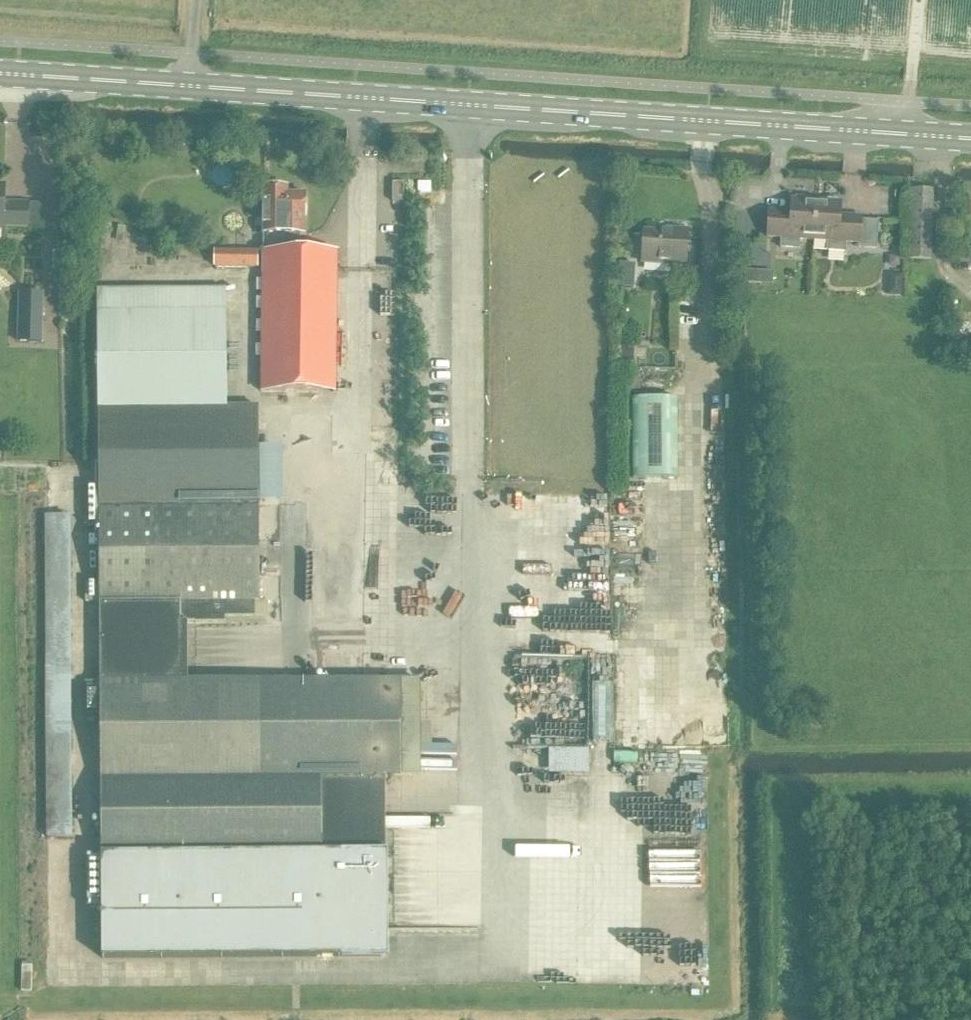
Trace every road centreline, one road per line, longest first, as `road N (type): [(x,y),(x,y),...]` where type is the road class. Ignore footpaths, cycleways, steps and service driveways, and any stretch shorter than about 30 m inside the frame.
road 1 (primary): [(0,72),(970,138)]
road 2 (track): [(906,134),(920,0)]

